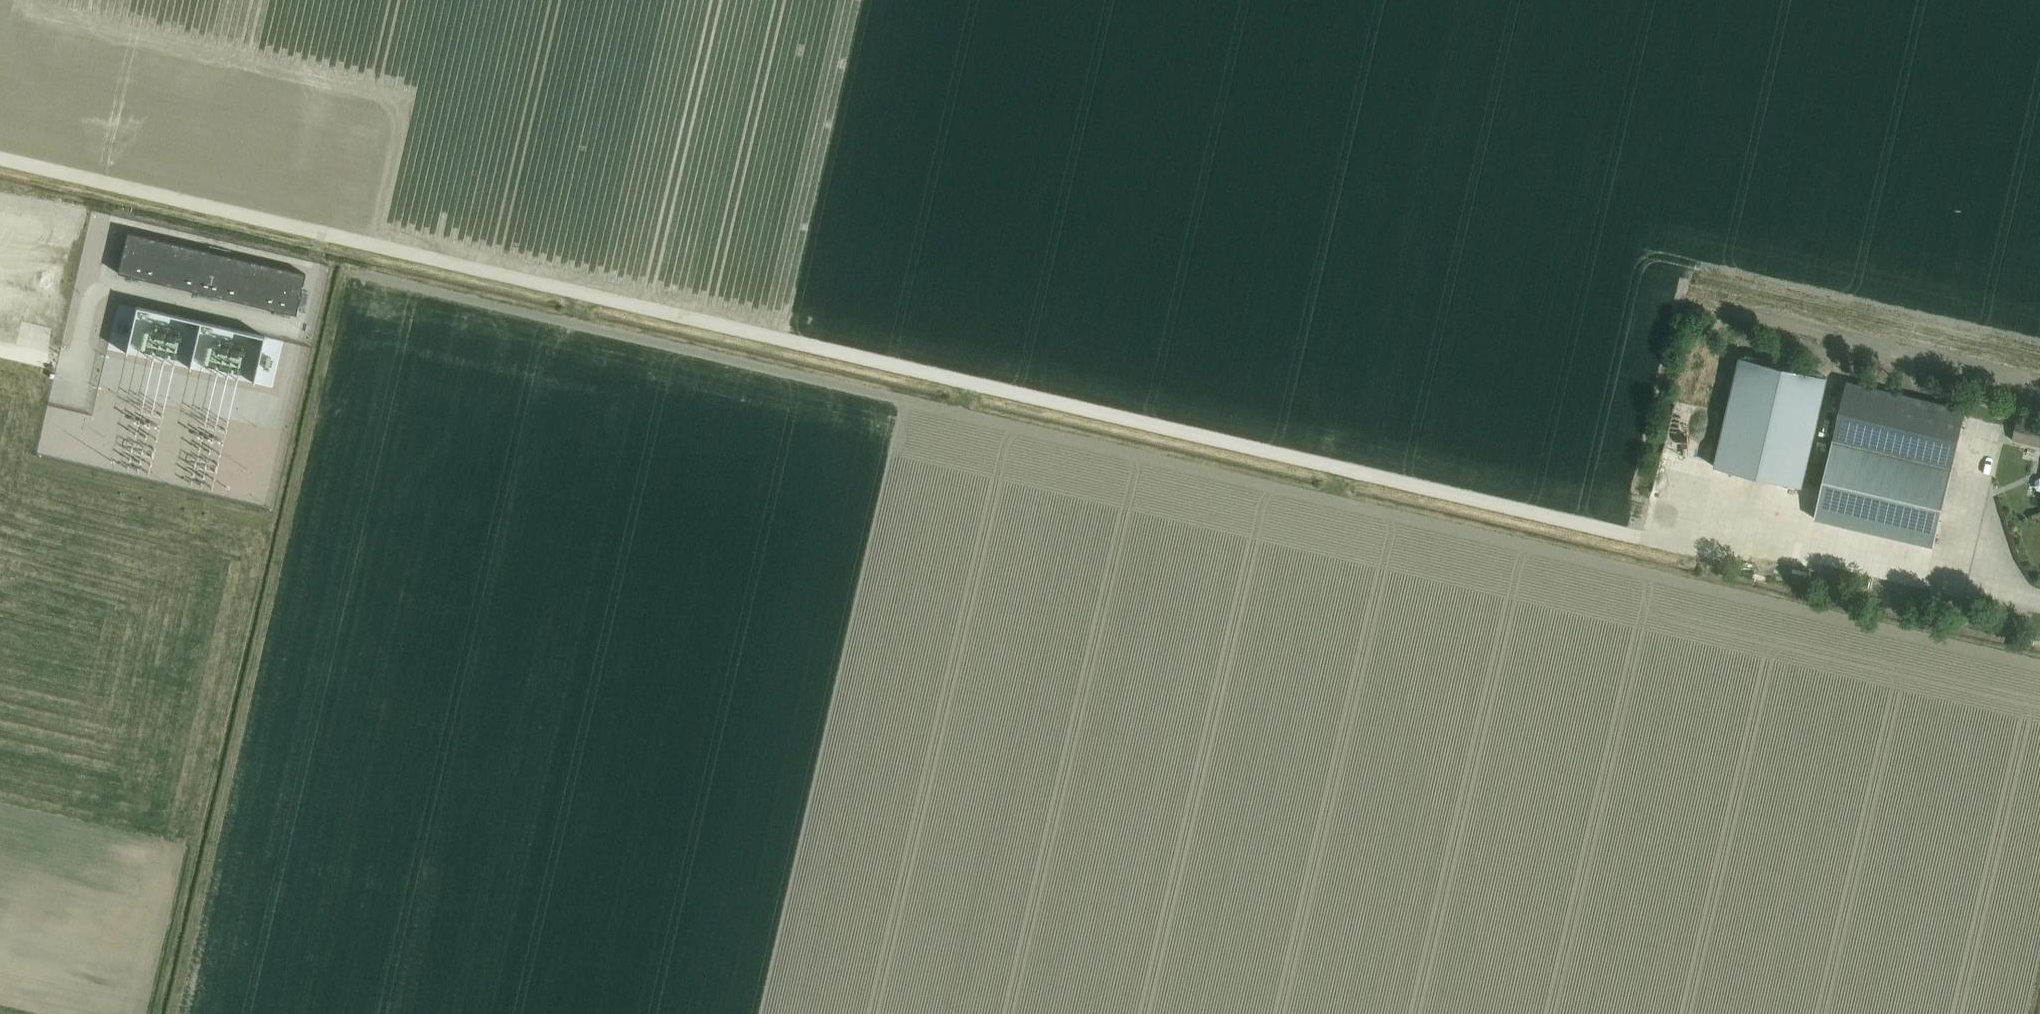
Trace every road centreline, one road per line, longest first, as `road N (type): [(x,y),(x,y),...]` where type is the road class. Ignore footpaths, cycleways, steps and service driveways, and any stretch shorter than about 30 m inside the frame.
road 1 (track): [(1635,540),(0,162)]

